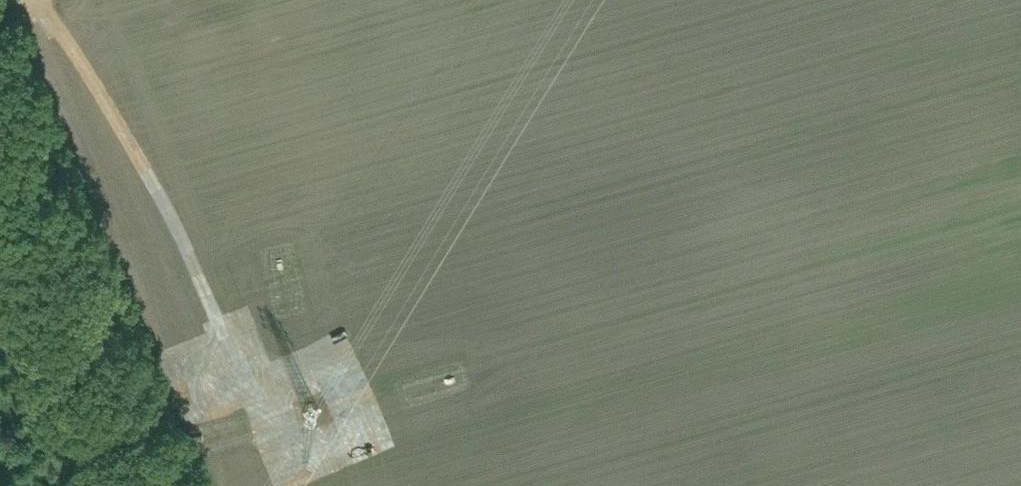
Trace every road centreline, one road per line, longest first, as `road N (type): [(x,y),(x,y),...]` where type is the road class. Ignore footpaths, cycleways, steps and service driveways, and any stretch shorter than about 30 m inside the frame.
road 1 (unclassified): [(155,485),(0,117)]

